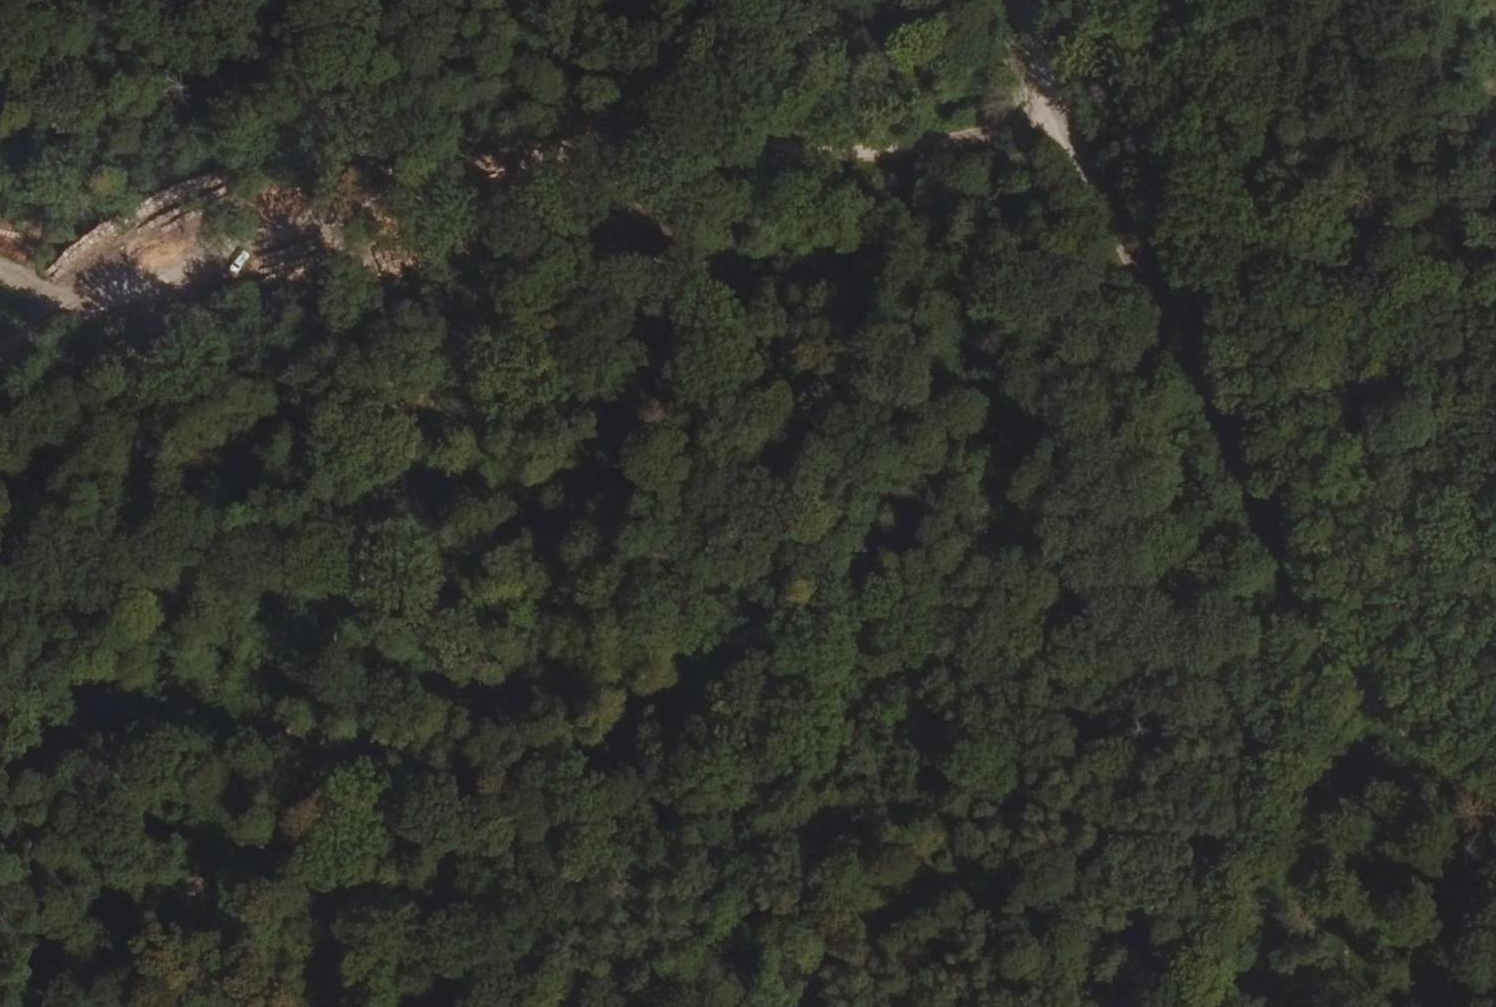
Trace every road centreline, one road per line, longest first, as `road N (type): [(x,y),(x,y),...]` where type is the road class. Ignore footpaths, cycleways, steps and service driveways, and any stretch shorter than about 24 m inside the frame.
road 1 (track): [(1067,116),(893,152),(693,141),(493,162),(147,275),(0,375)]
road 2 (unclassified): [(1495,784),(1390,713),(1357,671),(1067,116),(1030,0)]

